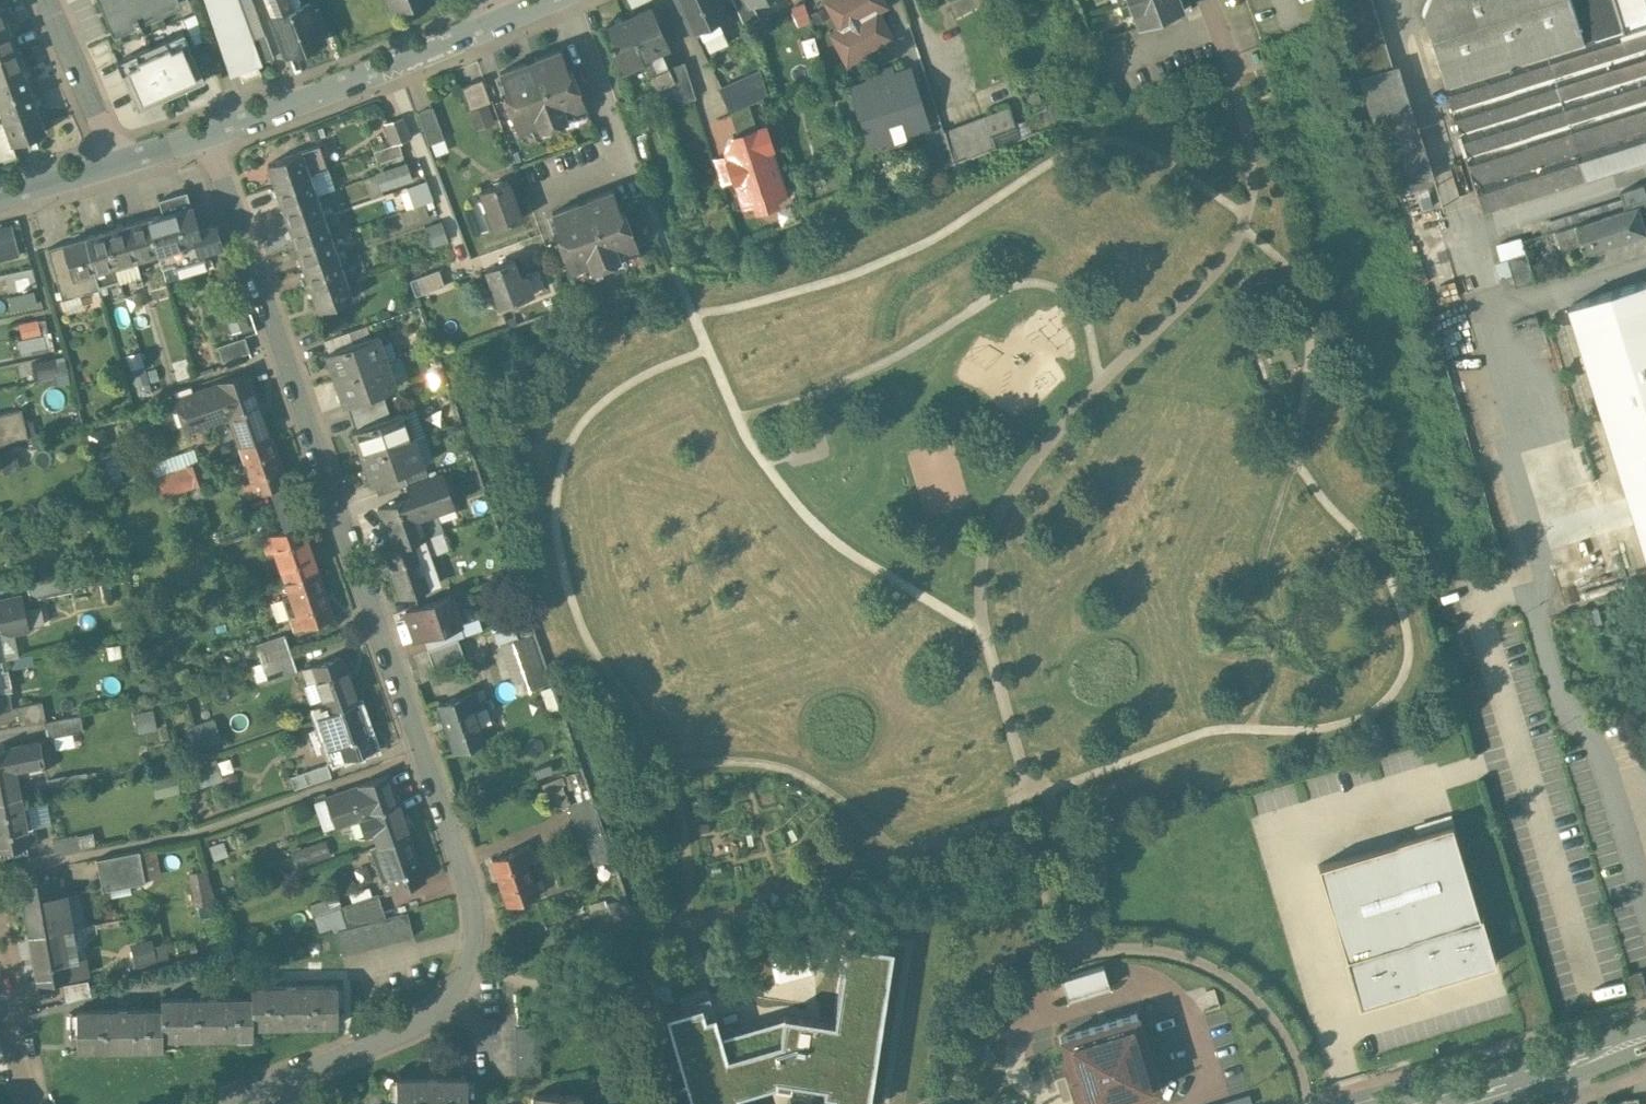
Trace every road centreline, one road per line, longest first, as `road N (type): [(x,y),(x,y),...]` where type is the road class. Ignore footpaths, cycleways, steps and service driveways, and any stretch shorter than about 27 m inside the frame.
road 1 (residential): [(206,132),(482,928),(478,956),(456,992),(405,1024),(217,1103)]
road 2 (residential): [(206,132),(507,19)]
road 3 (tertiary): [(1645,1038),(1438,1103)]
road 4 (residential): [(48,0),(118,158)]
road 5 (residential): [(0,191),(118,158)]

